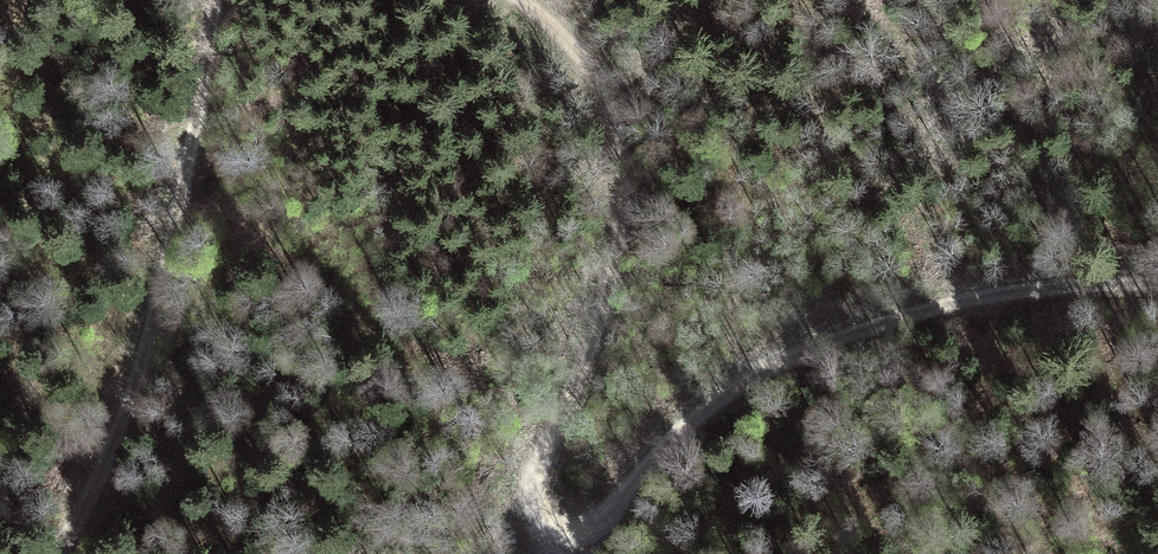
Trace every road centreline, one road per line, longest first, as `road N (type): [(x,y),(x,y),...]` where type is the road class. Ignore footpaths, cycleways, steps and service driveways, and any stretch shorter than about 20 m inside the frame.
road 1 (track): [(1157,280),(1060,282),(961,298),(806,347),(737,385),(591,520),(560,526),(541,510),(537,480),(609,291),(621,186),(596,84),(566,40),(521,0)]
road 2 (track): [(219,0),(130,393),(58,553)]

